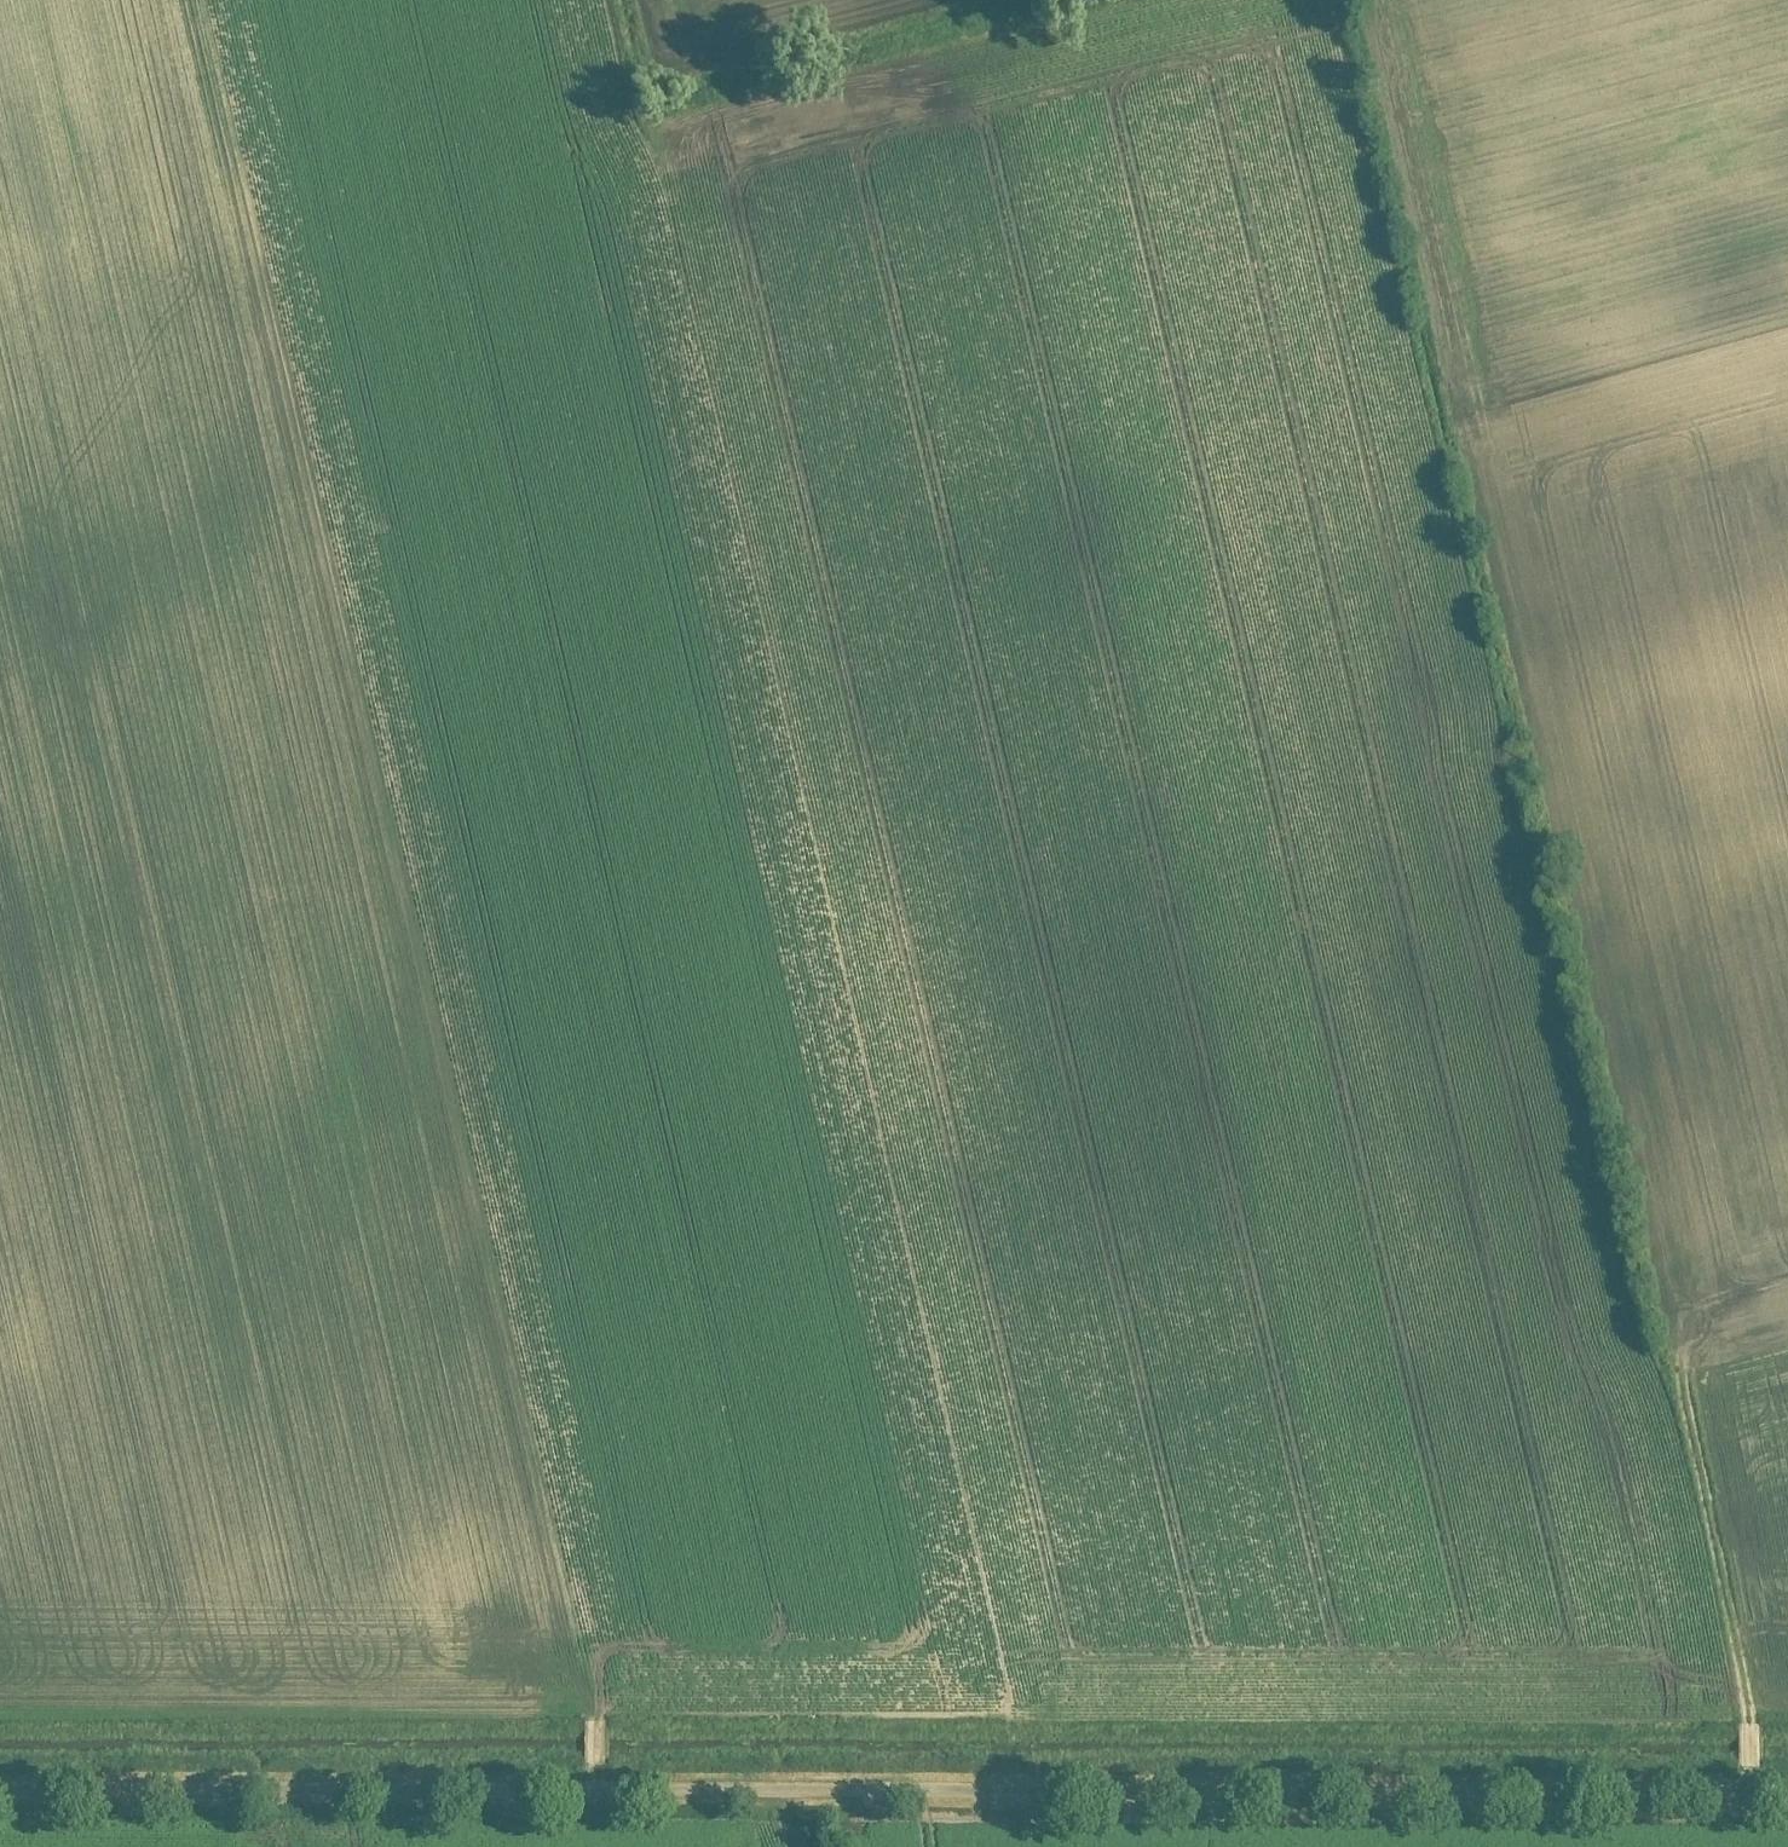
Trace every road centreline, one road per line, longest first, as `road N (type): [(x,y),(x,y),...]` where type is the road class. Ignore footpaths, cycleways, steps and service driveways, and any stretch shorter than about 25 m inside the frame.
road 1 (residential): [(1787,1788),(0,1787)]

